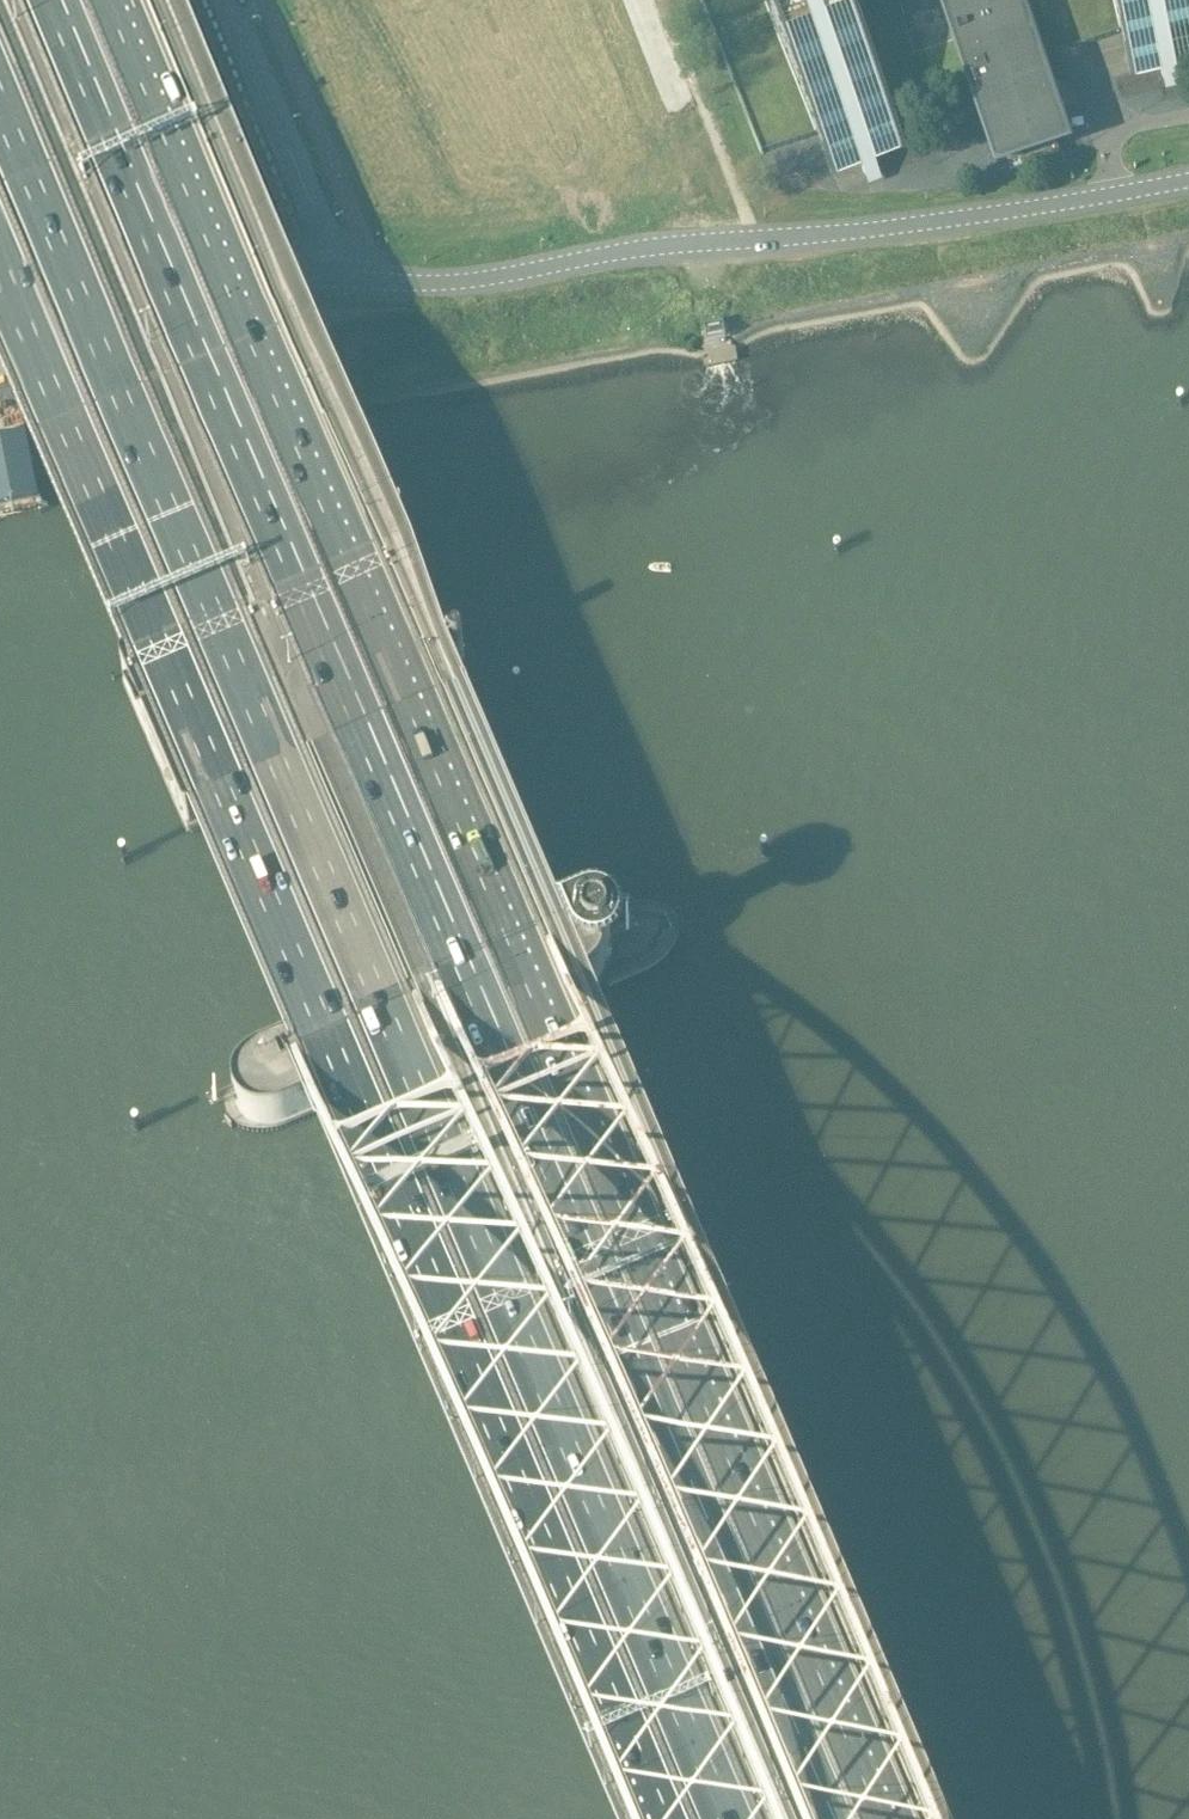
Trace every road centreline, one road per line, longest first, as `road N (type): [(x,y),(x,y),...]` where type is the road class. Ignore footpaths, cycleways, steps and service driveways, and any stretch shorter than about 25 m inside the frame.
road 1 (motorway): [(879,1818),(104,0)]
road 2 (motorway): [(810,1818),(39,0)]
road 3 (motorway): [(0,116),(719,1818)]
road 4 (motorway): [(0,273),(654,1818)]
road 5 (residential): [(342,273),(477,281),(645,249),(908,227),(1188,180)]
road 6 (unclassified): [(0,318),(135,263),(237,258),(342,273)]
road 7 (unclassified): [(342,273),(226,0)]

